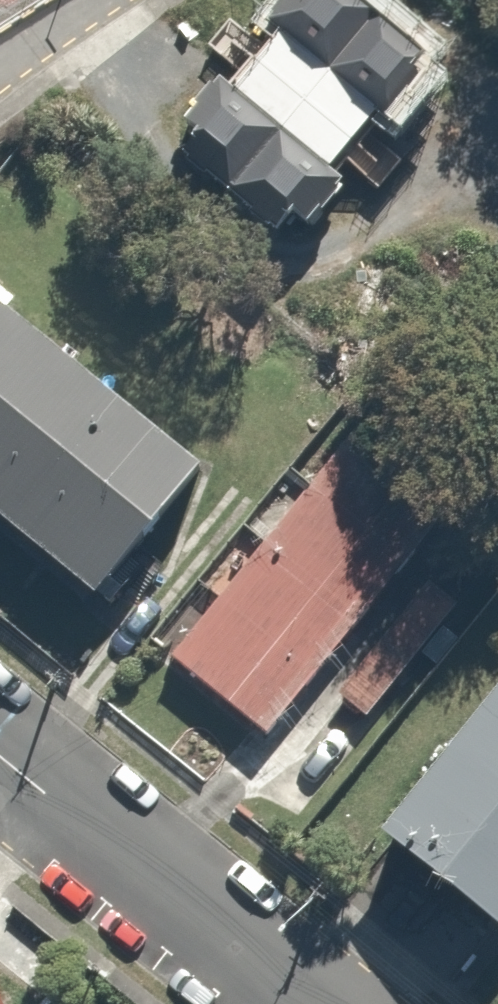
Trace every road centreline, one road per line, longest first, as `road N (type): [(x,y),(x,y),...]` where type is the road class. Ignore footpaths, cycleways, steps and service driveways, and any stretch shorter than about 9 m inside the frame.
road 1 (tertiary): [(308,1003),(0,753)]

